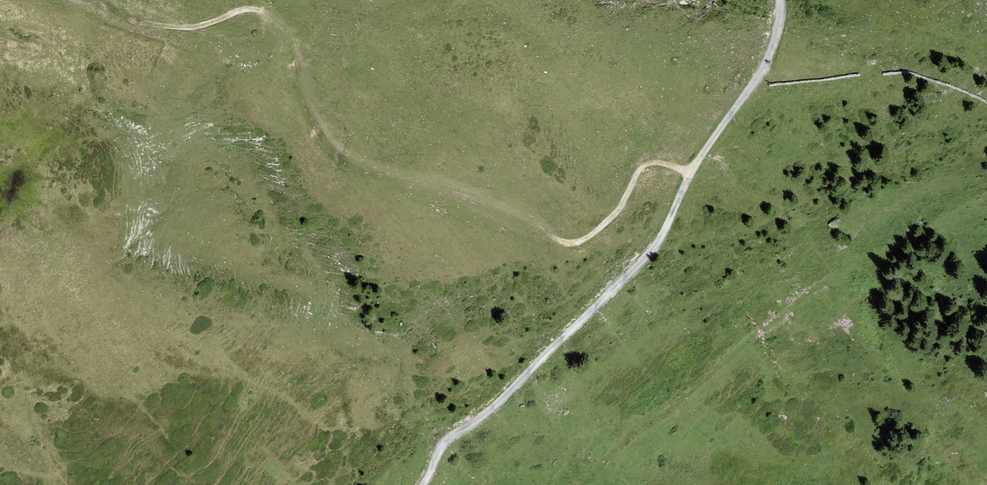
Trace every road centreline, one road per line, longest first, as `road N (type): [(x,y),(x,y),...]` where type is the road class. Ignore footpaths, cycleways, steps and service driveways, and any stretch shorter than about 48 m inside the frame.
road 1 (track): [(105,0),(147,26),(199,28),(248,9),(271,17),(285,50),(289,92),(325,167),(419,181),(541,226),(557,242),(577,243),(618,214),(642,170),(670,164),(689,175)]
road 2 (track): [(419,484),(448,433),(484,412),(668,228),(689,175),(763,67),(779,0)]

